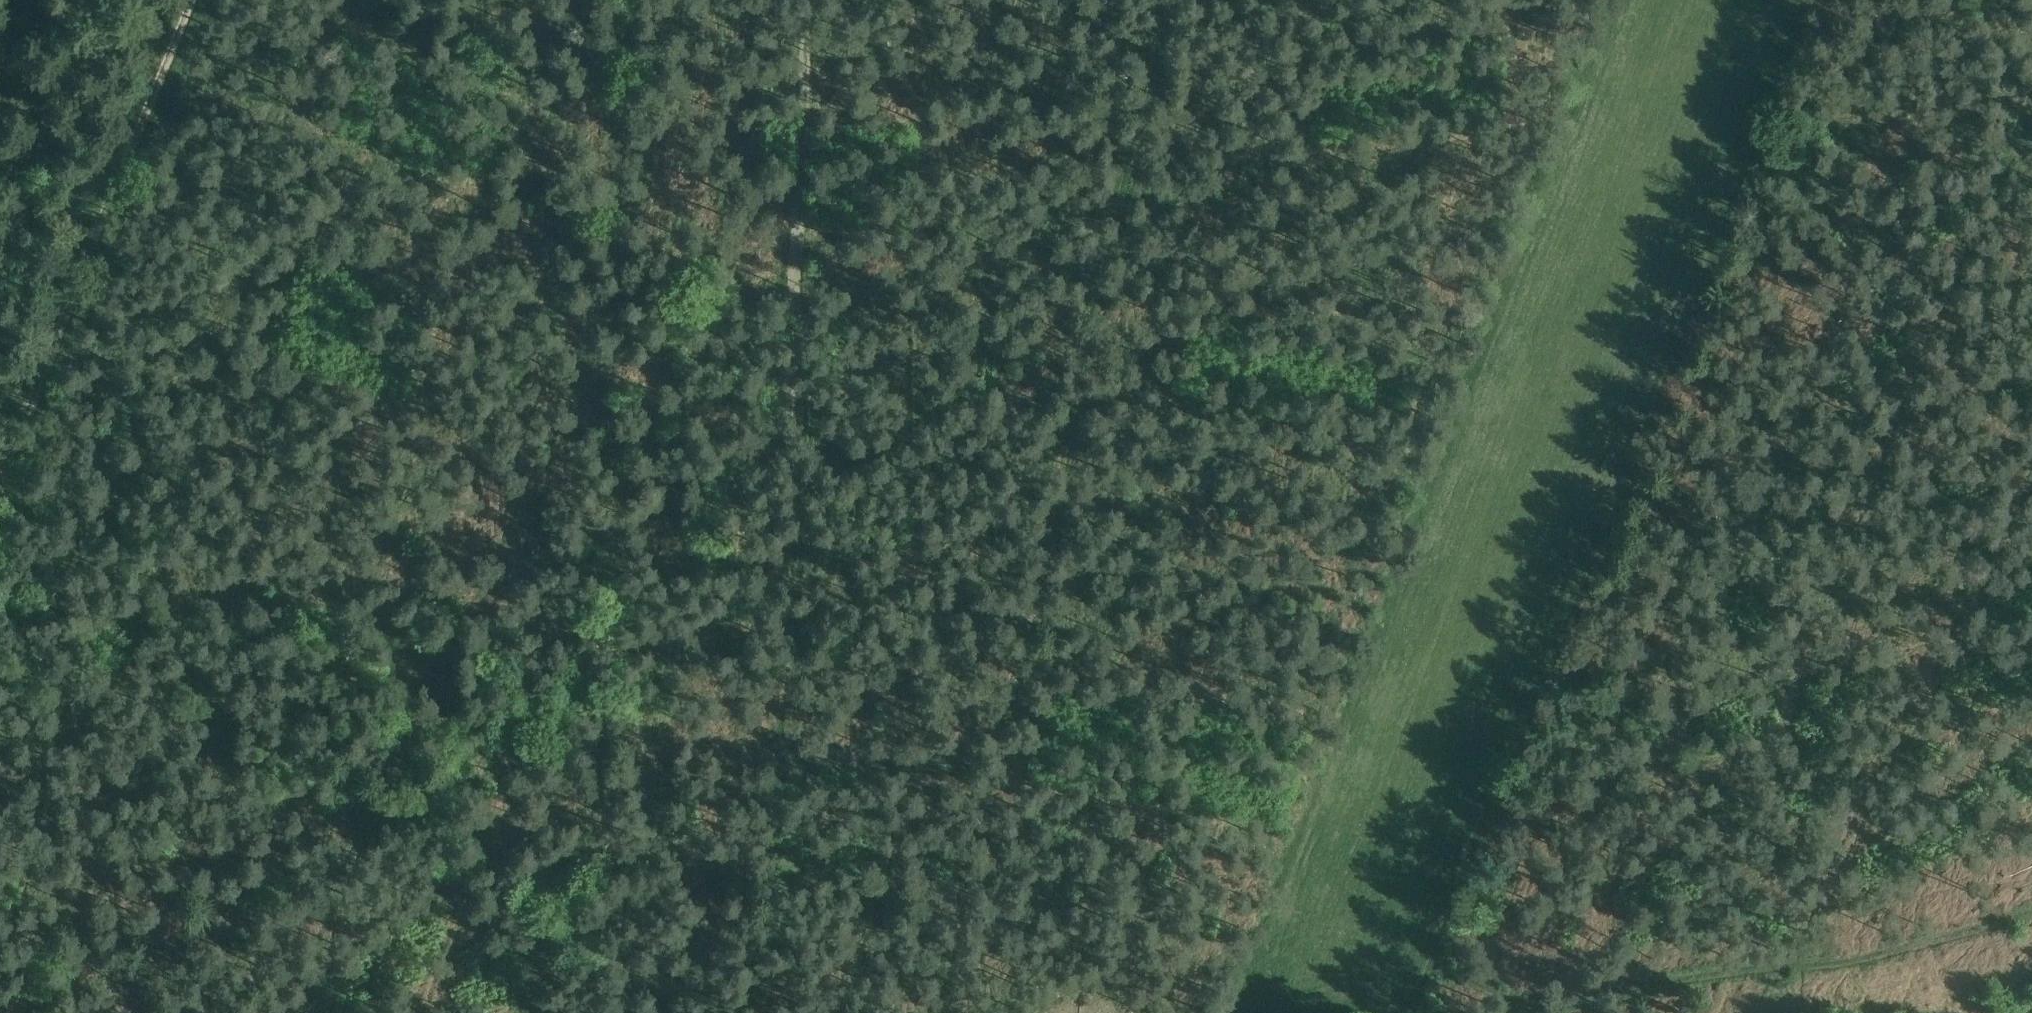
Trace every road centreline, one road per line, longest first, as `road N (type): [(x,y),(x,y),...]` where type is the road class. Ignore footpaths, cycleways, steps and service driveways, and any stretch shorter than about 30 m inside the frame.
road 1 (track): [(0,481),(196,0)]

